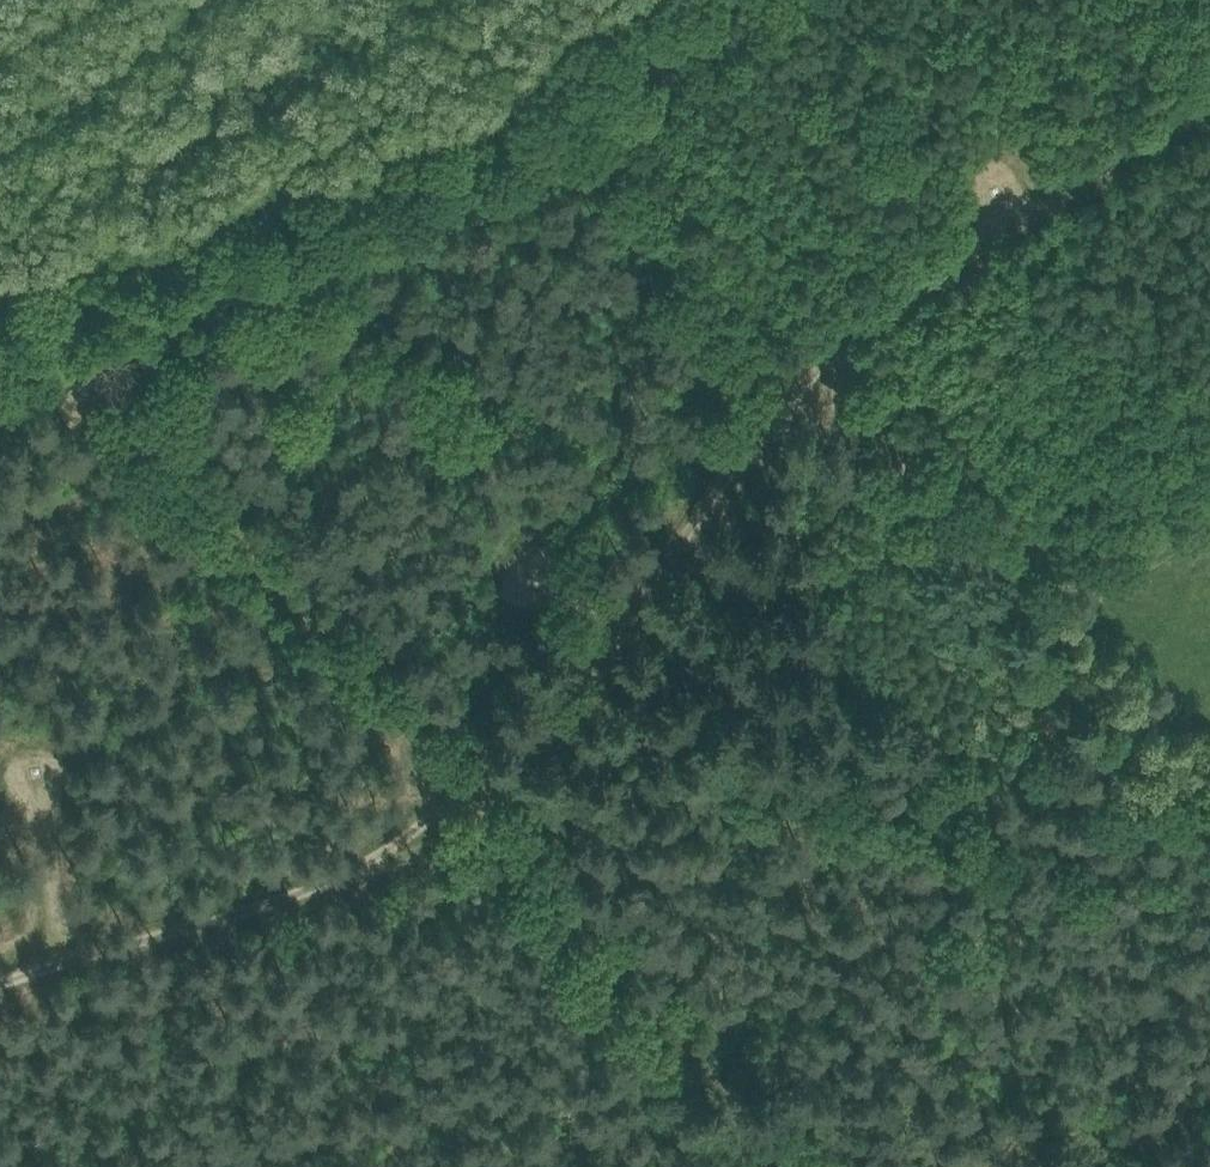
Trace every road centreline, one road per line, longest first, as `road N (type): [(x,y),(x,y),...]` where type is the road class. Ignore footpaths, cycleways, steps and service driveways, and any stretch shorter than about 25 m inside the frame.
road 1 (track): [(0,1006),(481,831),(797,381),(1209,115)]
road 2 (track): [(52,328),(778,1166)]
road 3 (track): [(0,345),(551,144),(752,0)]
road 4 (track): [(551,144),(712,336),(797,381),(875,441),(1055,607)]

